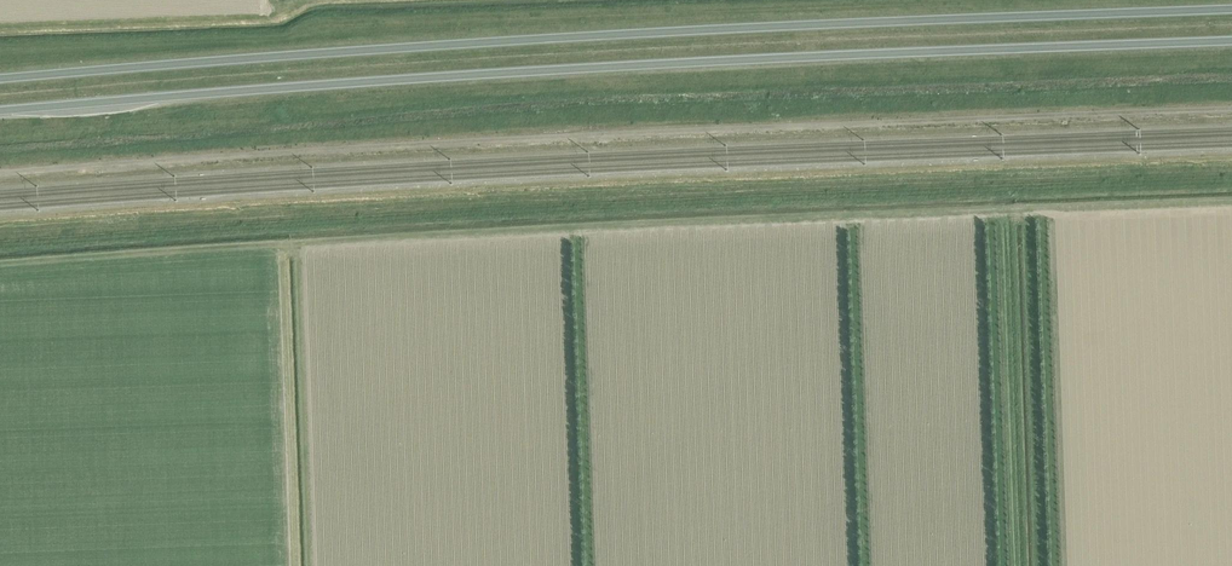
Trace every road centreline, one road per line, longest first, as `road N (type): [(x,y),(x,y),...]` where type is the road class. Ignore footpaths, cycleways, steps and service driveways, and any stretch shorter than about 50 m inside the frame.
road 1 (trunk): [(0,111),(754,58),(1231,40)]
road 2 (trunk): [(1231,9),(757,26),(0,79)]
road 3 (track): [(0,173),(588,135),(1231,109)]
road 4 (track): [(291,565),(282,255)]

